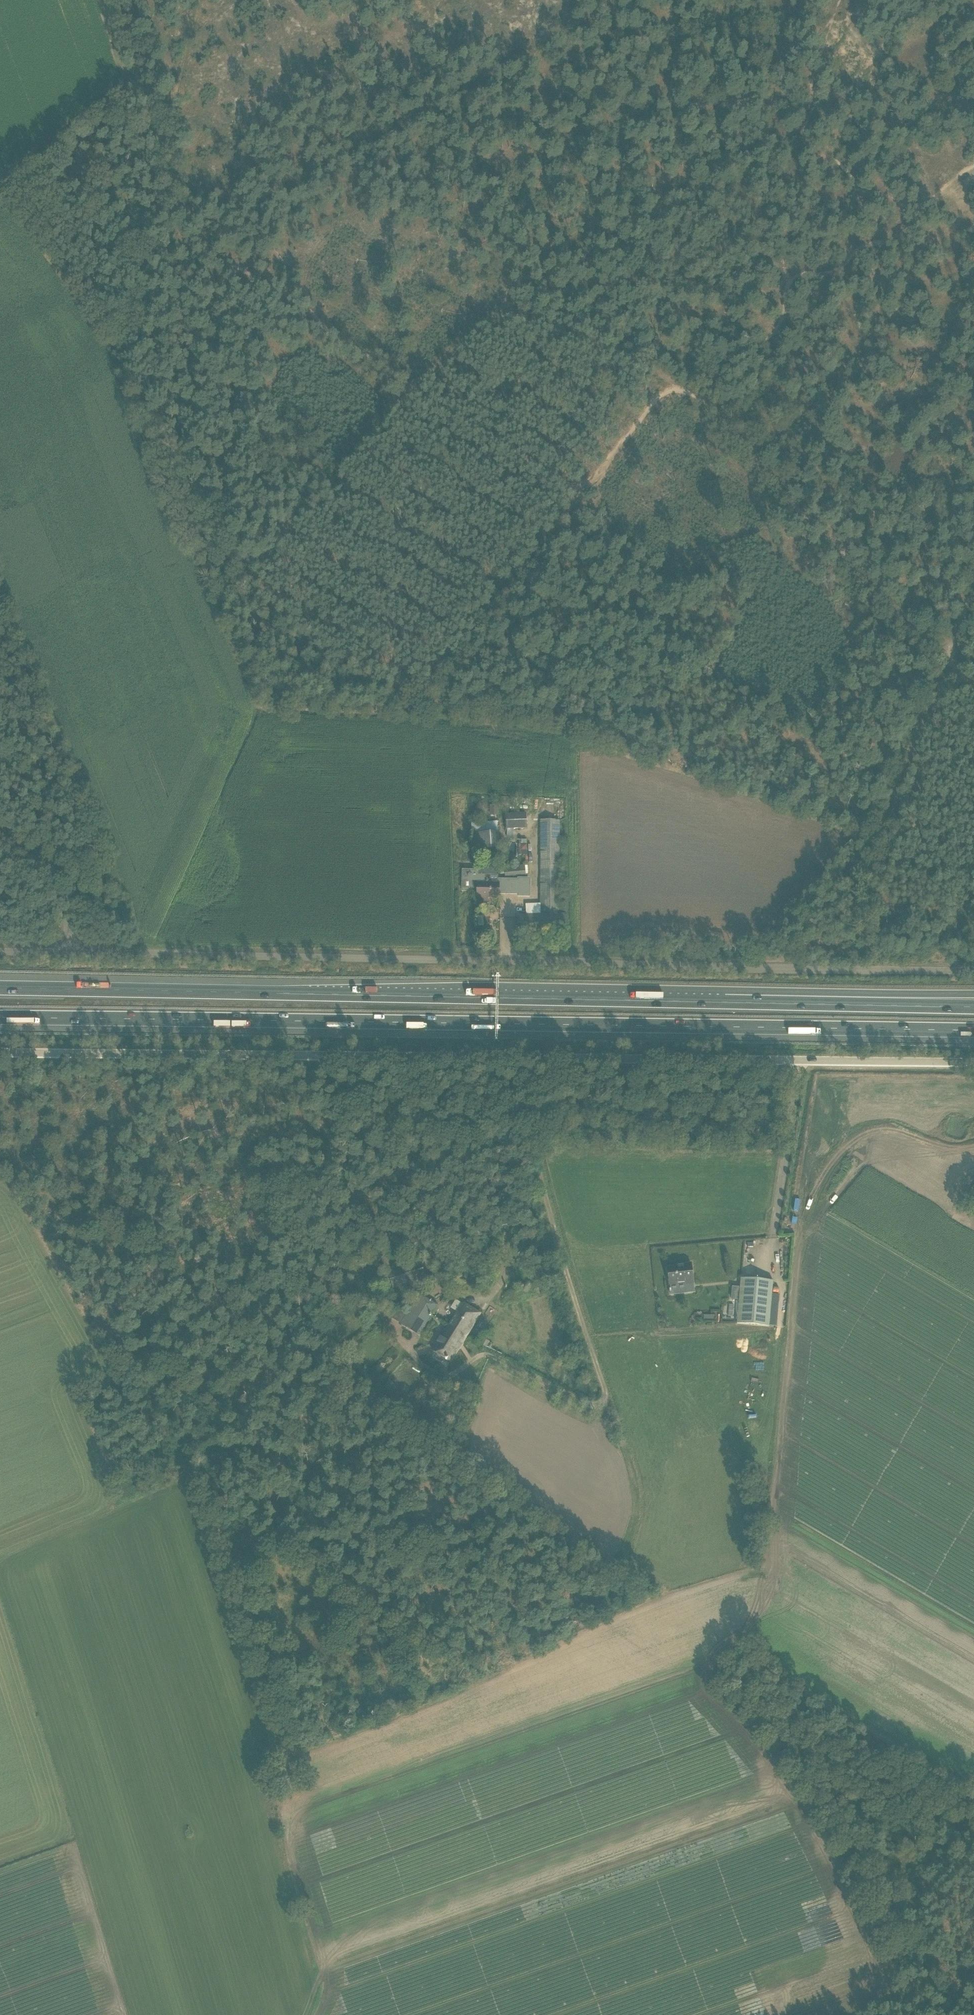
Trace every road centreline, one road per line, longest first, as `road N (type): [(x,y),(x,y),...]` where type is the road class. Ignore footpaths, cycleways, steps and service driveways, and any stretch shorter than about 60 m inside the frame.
road 1 (track): [(973,600),(942,665),(709,424),(672,395),(582,499),(288,306),(184,251),(117,0)]
road 2 (unclassified): [(0,1044),(973,1060)]
road 3 (motorway): [(0,1017),(973,1030)]
road 4 (motorway): [(940,1007),(0,988)]
road 5 (unclassified): [(973,965),(68,950)]
road 6 (track): [(830,2014),(868,2002),(870,1966),(817,1842),(706,1691)]
road 7 (track): [(779,963),(852,880),(886,825),(942,665)]
road 8 (track): [(529,1054),(530,1125),(591,1347)]
road 9 (track): [(277,1811),(320,1958),(321,1990),(306,2014)]
road 10 (track): [(200,0),(170,197)]
road 11 (track): [(798,1061),(770,1244)]
road 12 (unclassified): [(68,950),(63,889),(0,843)]

